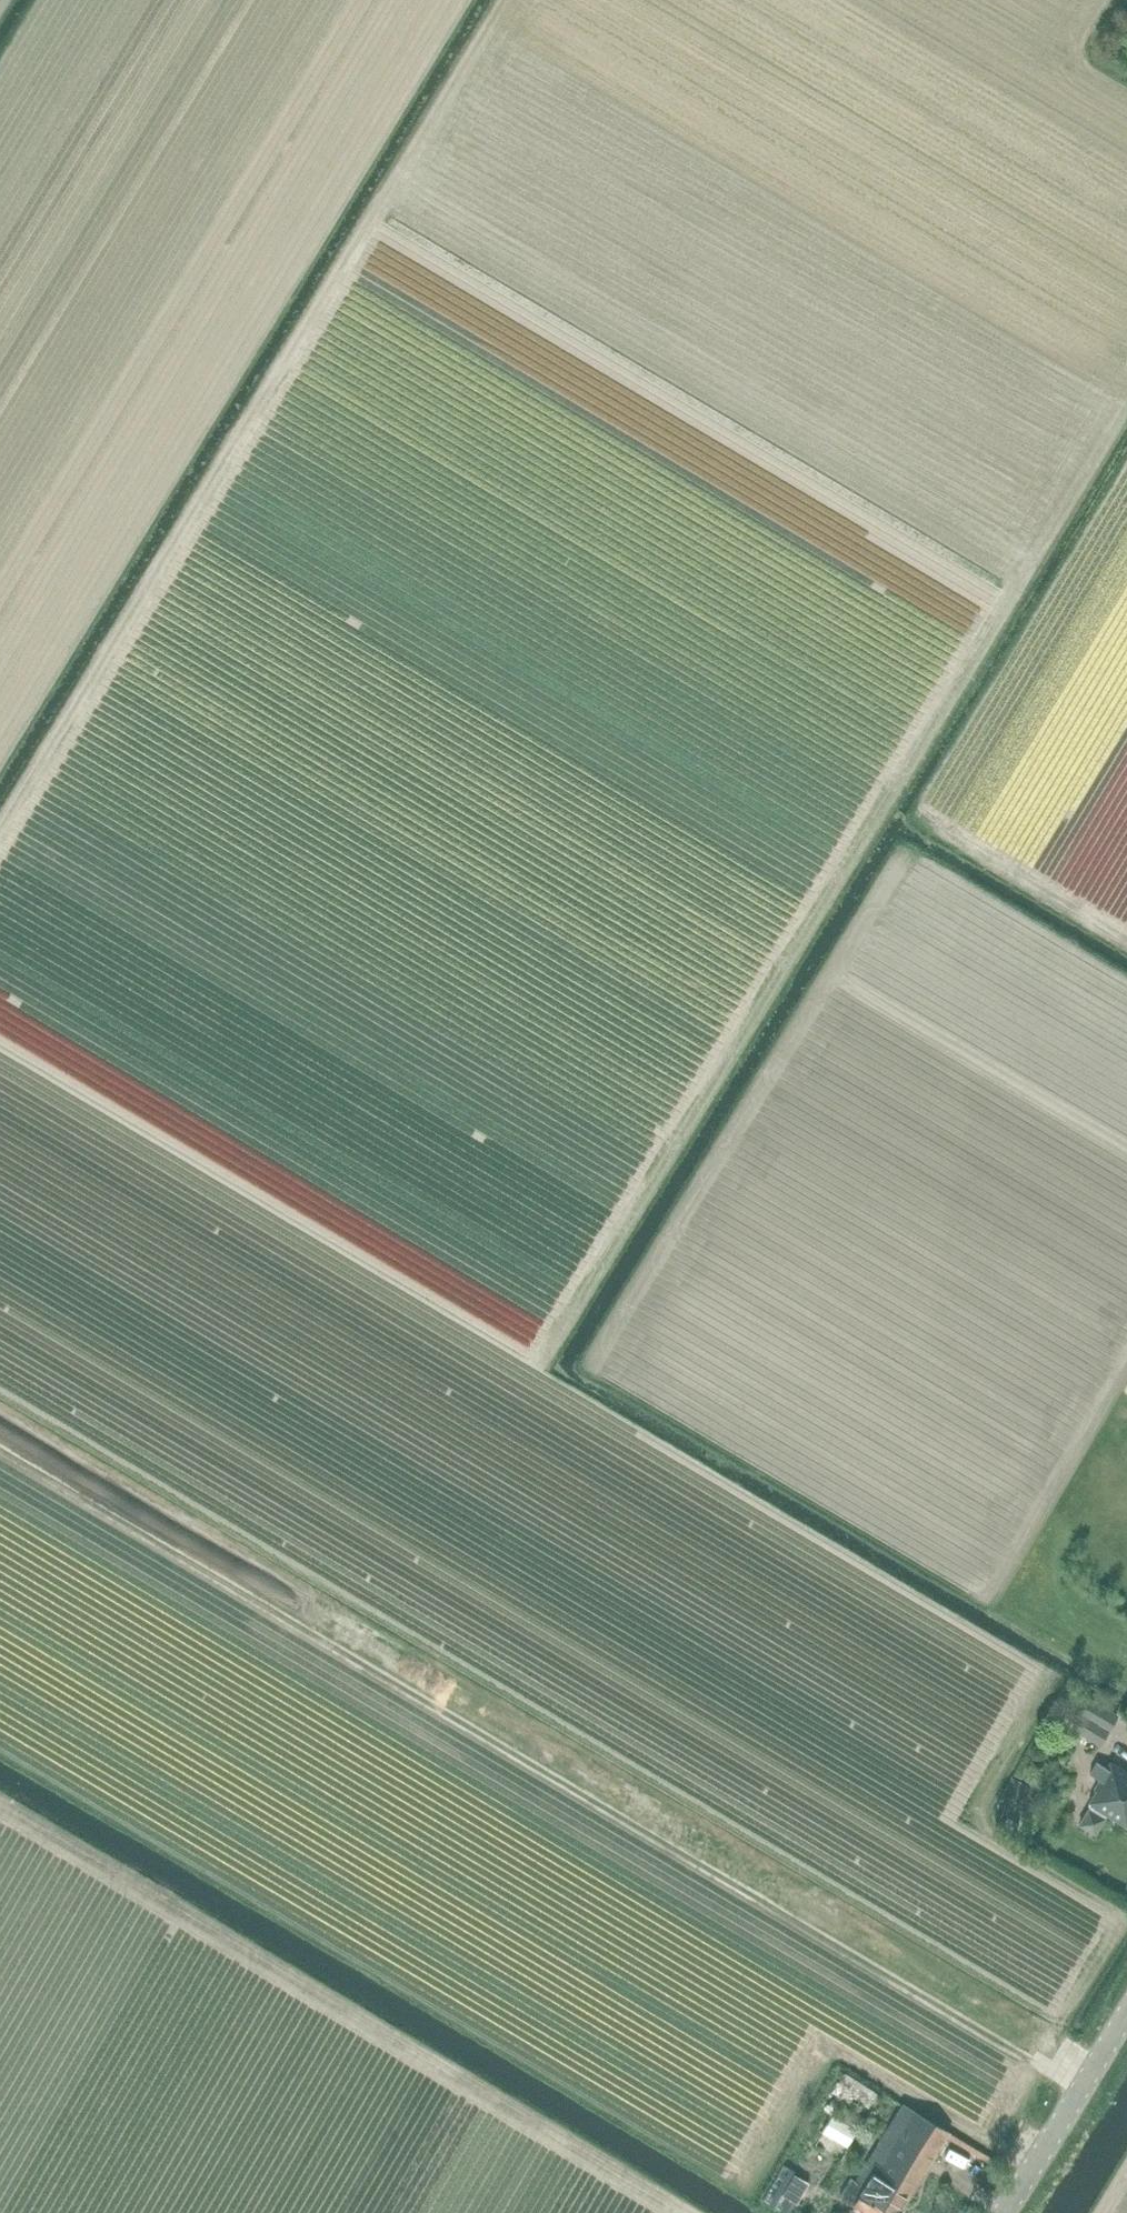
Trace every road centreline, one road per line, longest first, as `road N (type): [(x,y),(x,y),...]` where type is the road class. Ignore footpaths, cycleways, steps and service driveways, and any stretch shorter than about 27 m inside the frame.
road 1 (unclassified): [(1003,2212),(1126,2015)]

